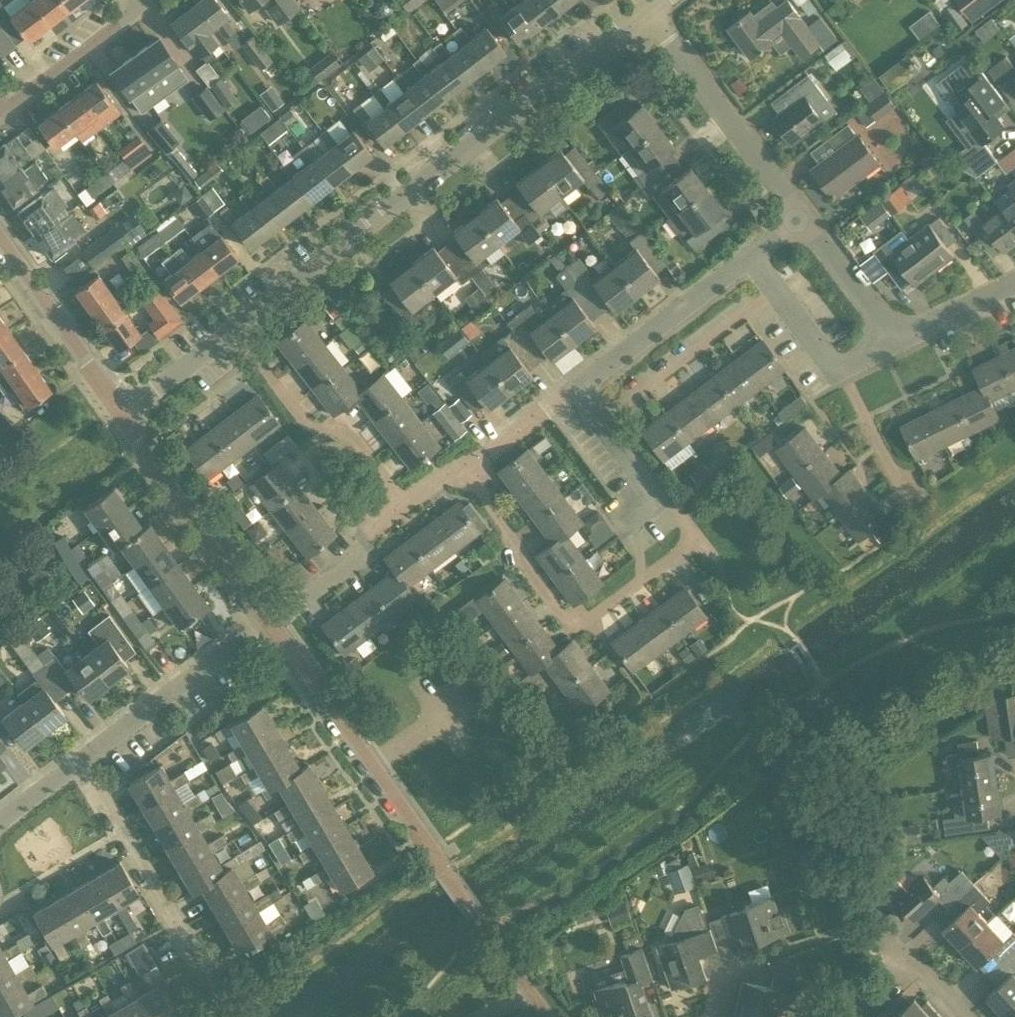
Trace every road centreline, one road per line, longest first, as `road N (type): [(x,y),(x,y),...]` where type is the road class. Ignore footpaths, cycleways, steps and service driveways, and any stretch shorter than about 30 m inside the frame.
road 1 (residential): [(236,326),(651,7)]
road 2 (residential): [(700,539),(572,625),(460,467)]
road 3 (residential): [(430,851),(262,619)]
road 4 (residential): [(210,990),(80,763)]
road 5 (residential): [(236,326),(307,426),(345,428),(408,506)]
road 6 (residential): [(806,214),(651,7)]
road 7 (residential): [(262,619),(118,415)]
road 8 (residential): [(80,763),(262,619)]
road 9 (residential): [(574,380),(752,255)]
road 10 (residential): [(118,415),(0,247)]
road 11 (residential): [(262,619),(408,506)]
road 12 (residential): [(137,0),(130,19),(11,105),(0,103)]
road 13 (residential): [(806,214),(894,341)]
road 14 (residential): [(118,415),(236,326)]
road 15 (residential): [(838,371),(752,255)]
road 16 (residential): [(460,467),(574,380)]
road 17 (residential): [(838,371),(905,490)]
road 18 (residential): [(894,341),(1014,283)]
road 19 (residential): [(656,485),(574,380)]
road 20 (residential): [(966,1016),(878,920)]

